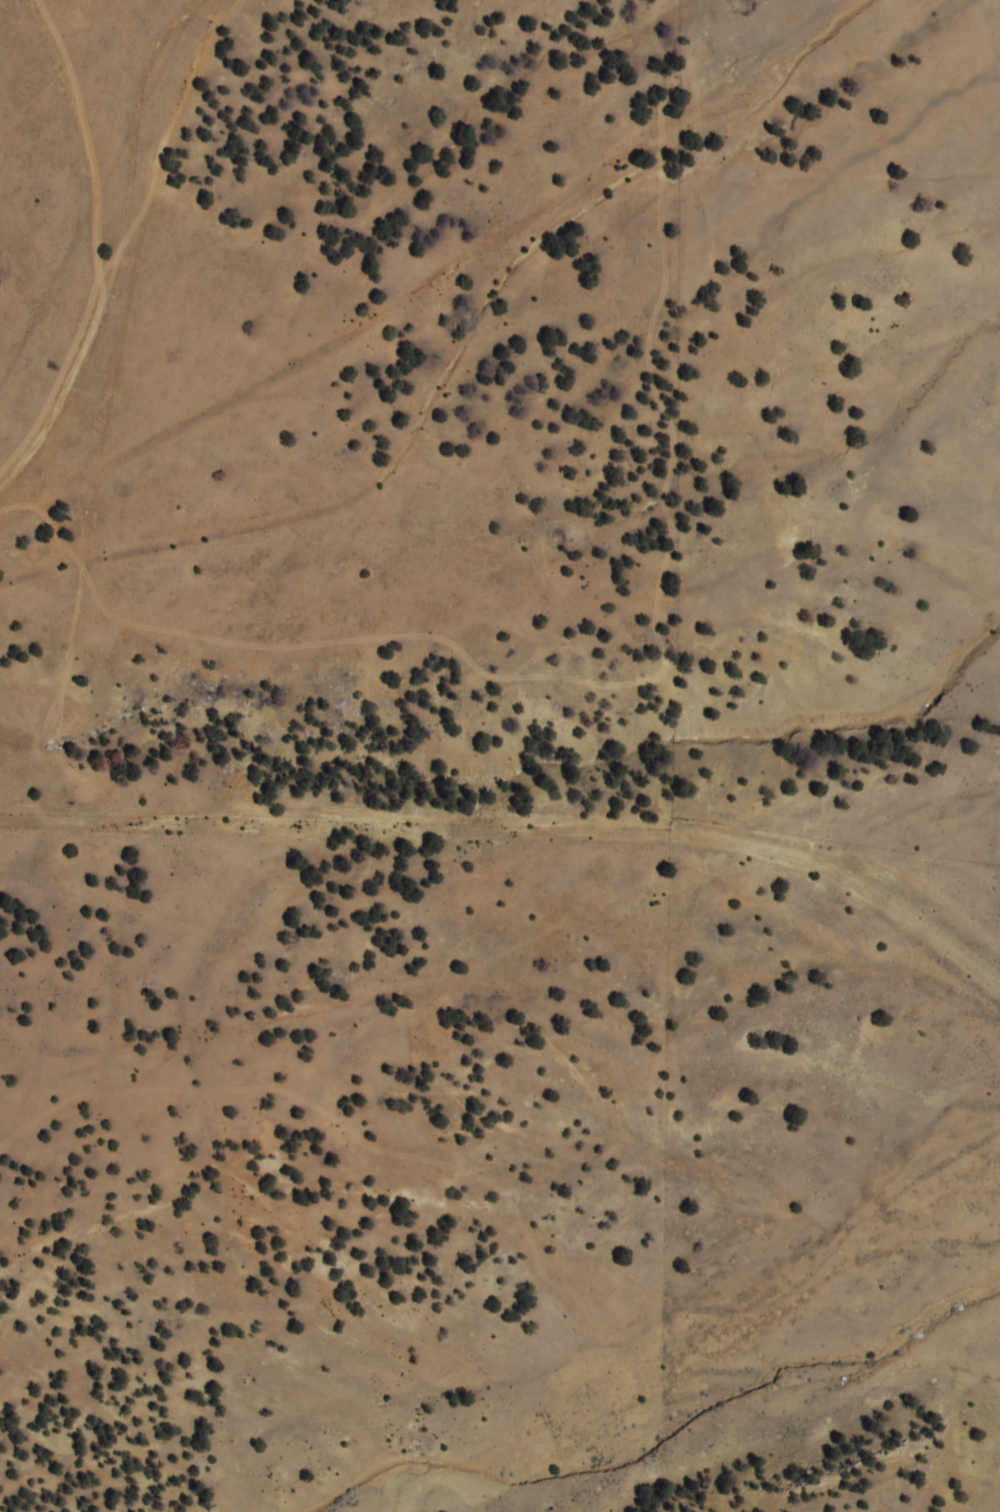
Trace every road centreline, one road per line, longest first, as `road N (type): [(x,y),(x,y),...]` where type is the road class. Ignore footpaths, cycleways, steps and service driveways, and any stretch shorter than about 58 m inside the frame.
road 1 (residential): [(0,485),(38,444),(95,327)]

